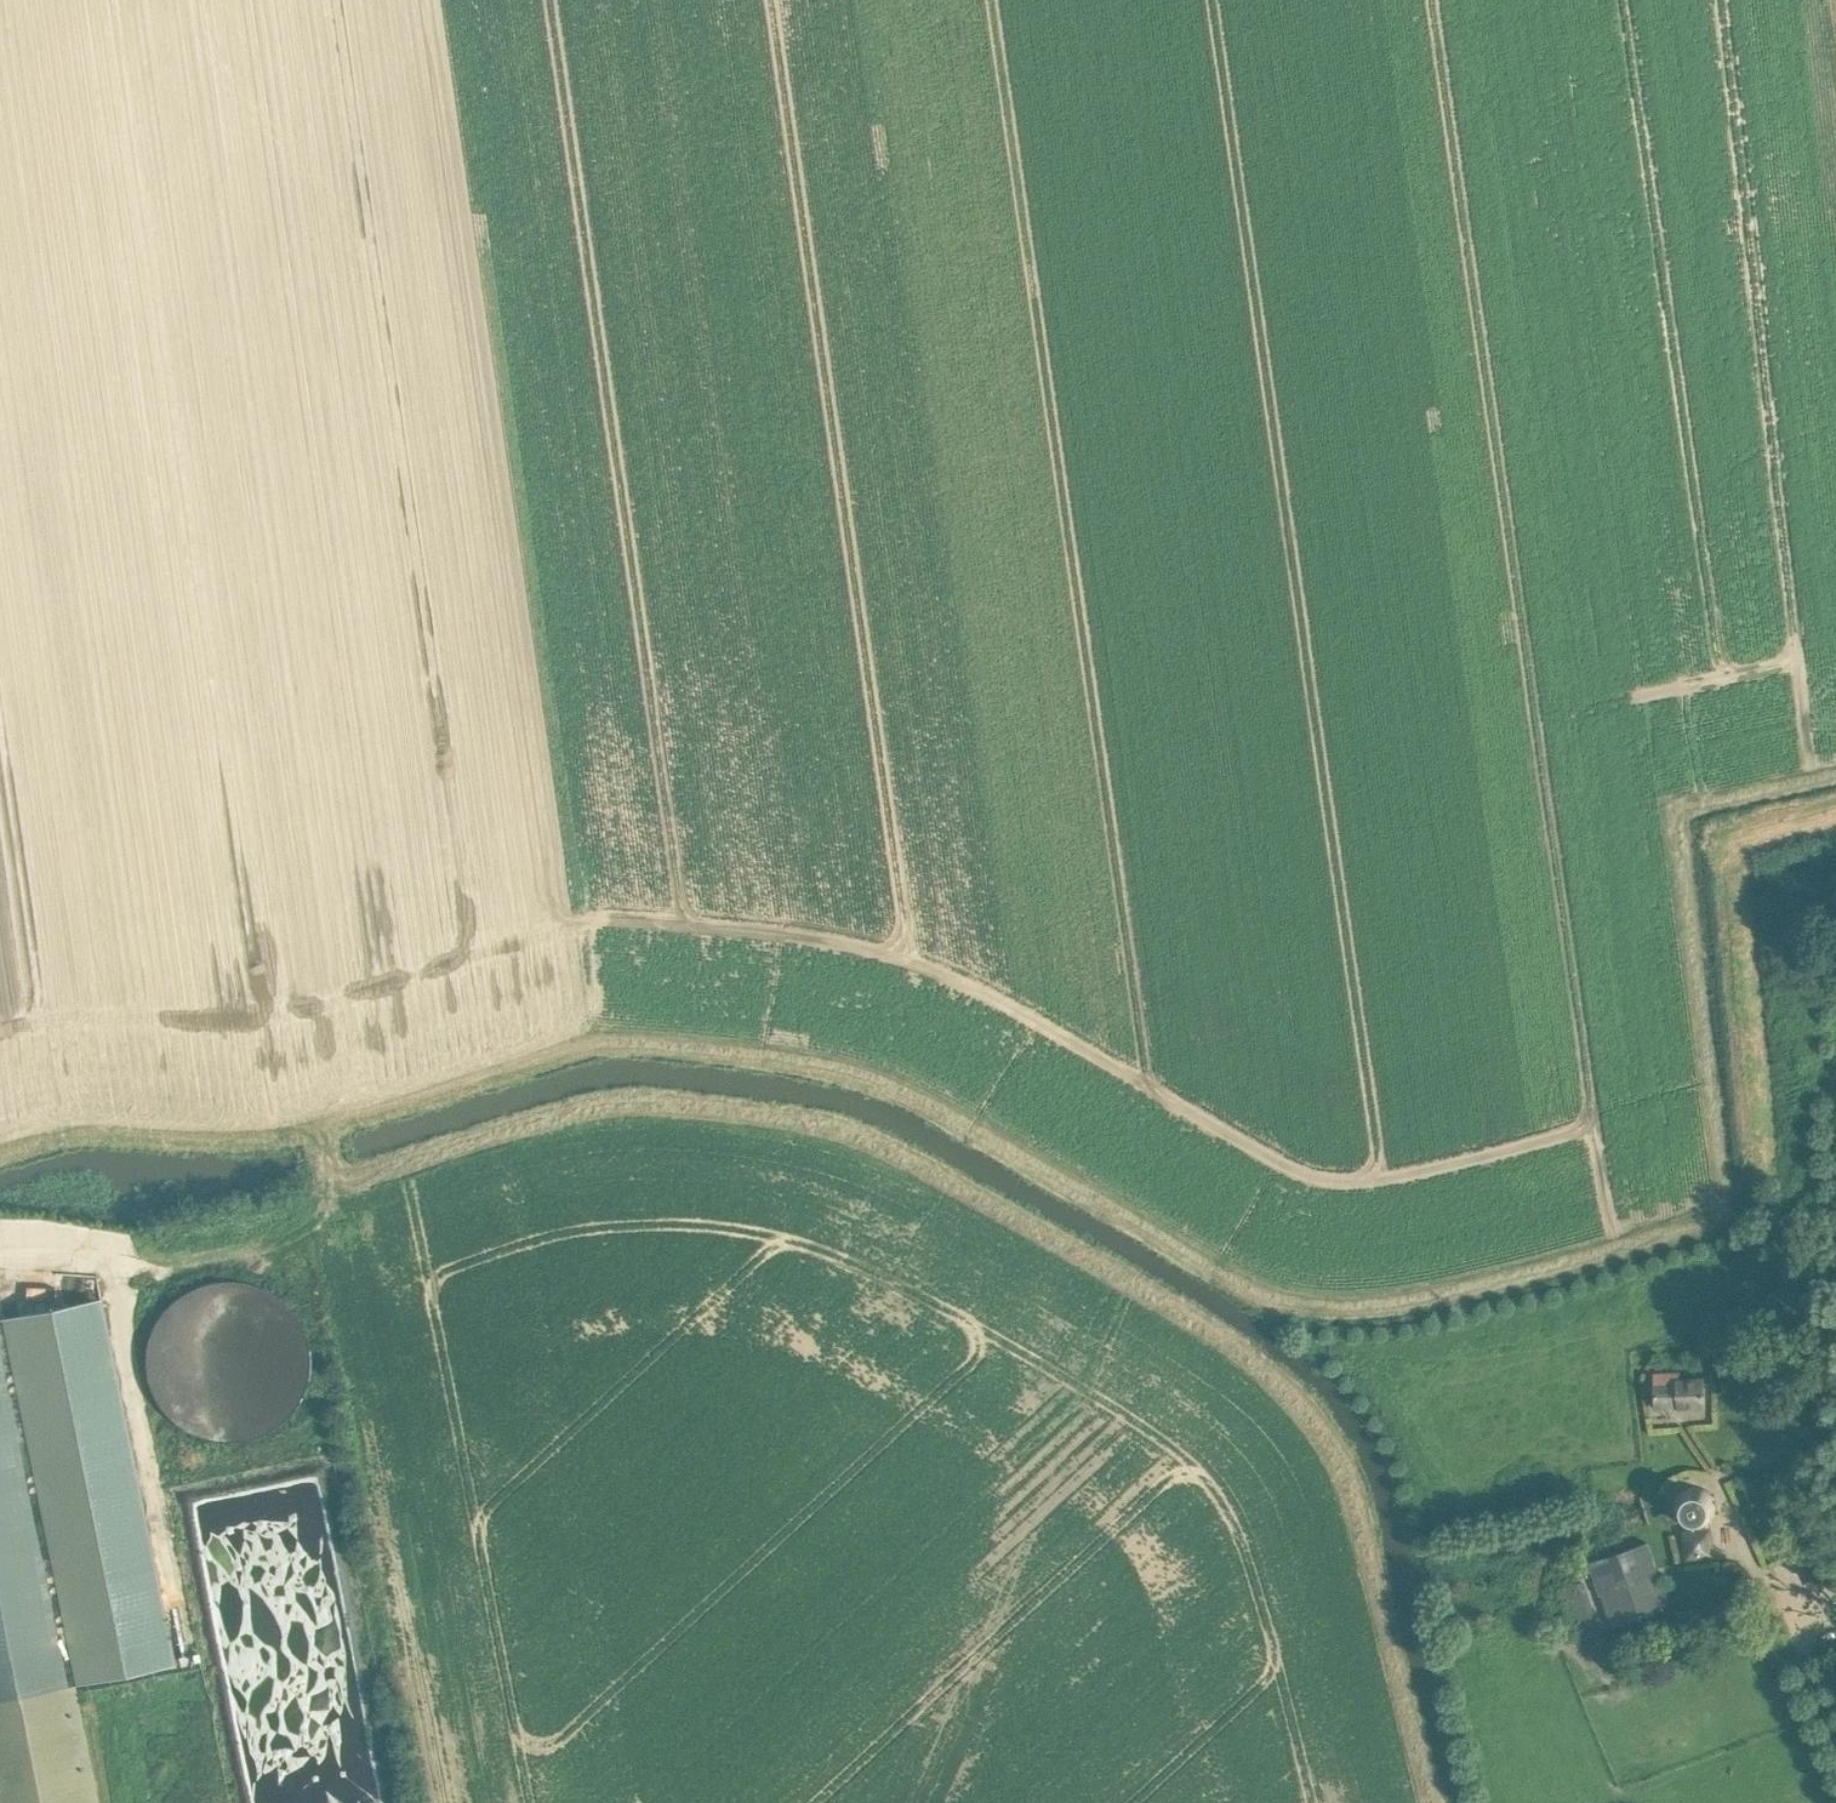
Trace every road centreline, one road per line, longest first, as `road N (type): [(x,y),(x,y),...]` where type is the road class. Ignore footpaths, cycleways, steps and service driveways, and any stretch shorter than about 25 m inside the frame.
road 1 (track): [(1835,1733),(1733,1502)]

